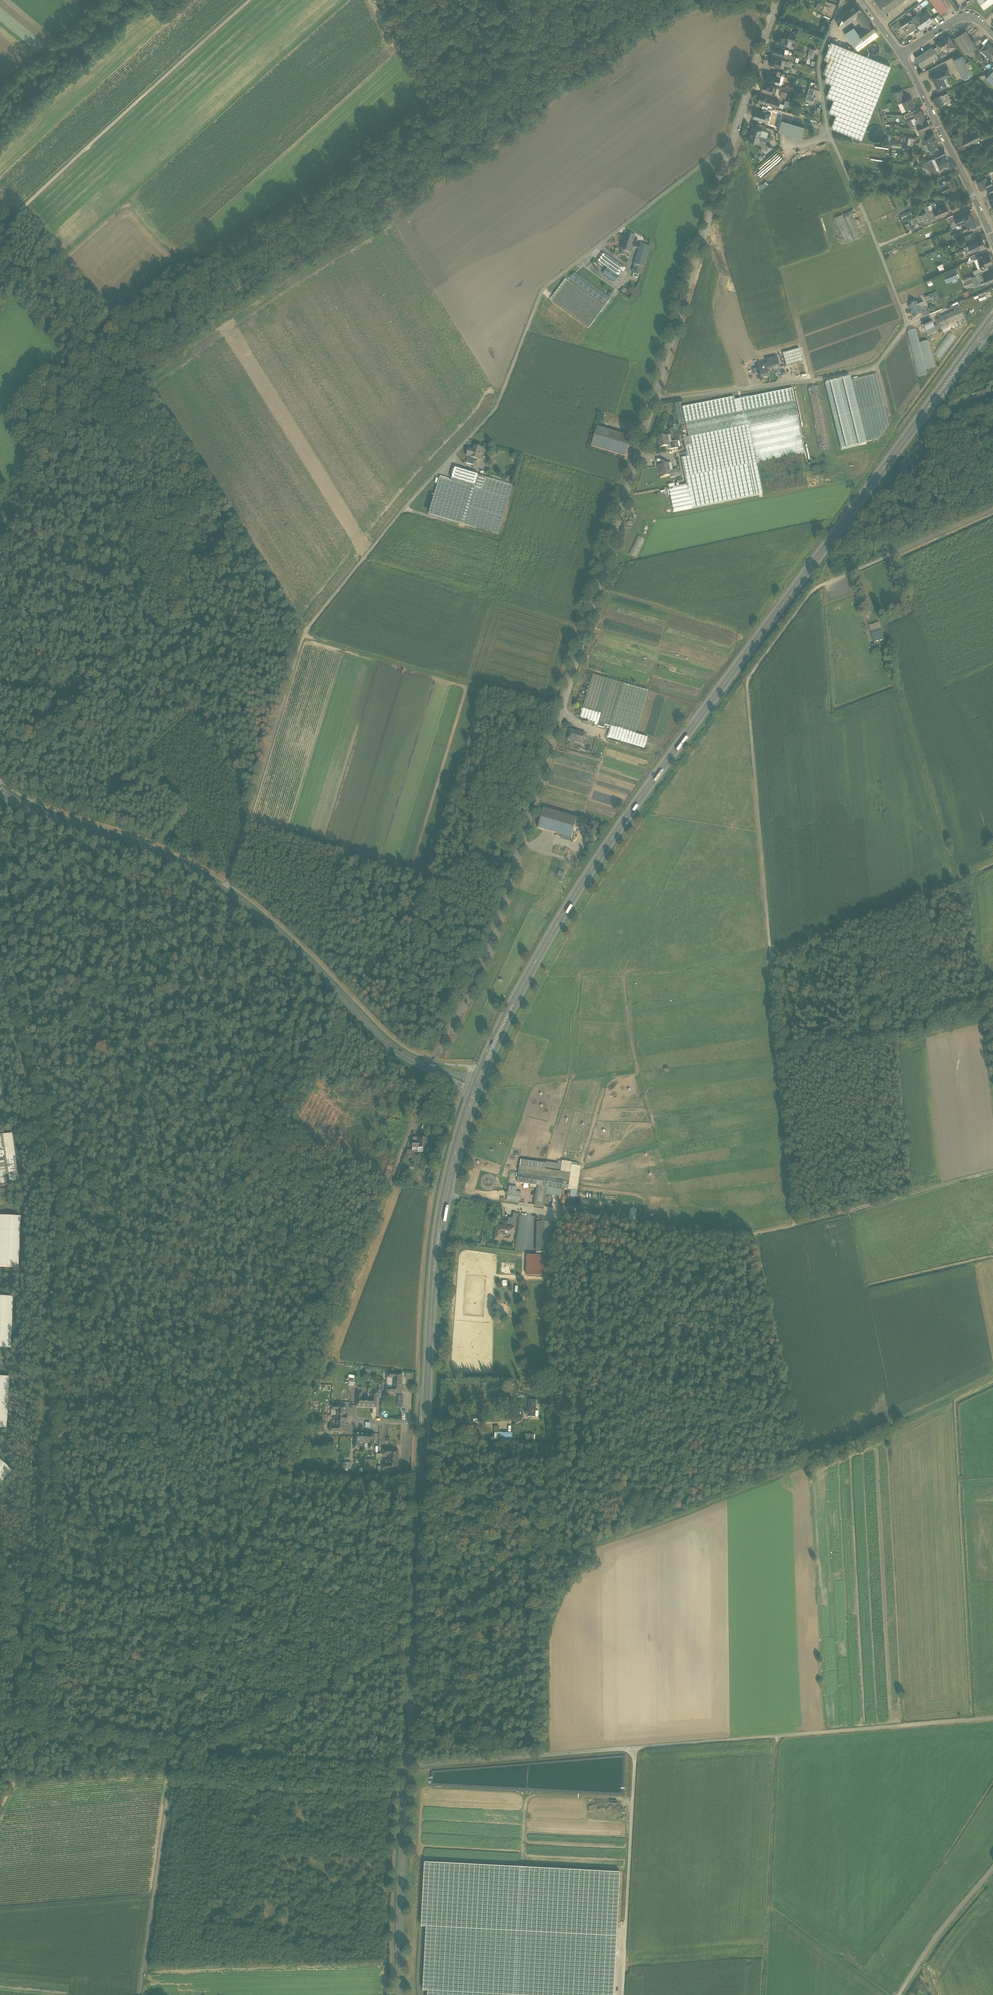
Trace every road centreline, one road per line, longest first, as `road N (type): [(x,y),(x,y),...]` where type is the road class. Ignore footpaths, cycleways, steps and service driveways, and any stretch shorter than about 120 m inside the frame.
road 1 (unclassified): [(226,890),(304,635),(491,414),(550,280),(732,146)]
road 2 (primary): [(477,1087),(508,1012),(630,812),(992,321)]
road 3 (tertiary): [(461,1011),(480,971),(732,146)]
road 4 (track): [(1,780),(243,535),(111,322),(12,405),(6,415),(33,462),(0,493)]
road 5 (track): [(992,1718),(400,1767),(211,1754)]
road 6 (track): [(174,1748),(431,1068)]
road 7 (track): [(0,916),(64,1166),(46,1610)]
road 8 (track): [(992,1378),(833,1453),(593,1548),(543,1563),(417,1560)]
road 9 (primary): [(413,1647),(437,1254),(477,1087)]
road 10 (track): [(447,1194),(723,1237),(992,1172)]
road 11 (track): [(992,859),(770,958),(794,1226)]
road 12 (track): [(243,535),(304,635),(559,712)]
road 13 (primary): [(401,1994),(413,1647)]
road 14 (track): [(247,0),(34,196)]
road 15 (primary): [(226,890),(380,1036),(431,1068)]
road 16 (unclassified): [(413,1647),(211,1754),(174,1748)]
road 17 (track): [(764,1994),(778,1736)]
road 18 (unclassified): [(139,1994),(174,1748)]
road 19 (primary): [(0,790),(226,890)]
road 20 (track): [(622,1994),(635,1748)]
road 21 (residential): [(992,240),(900,55)]
road 22 (track): [(899,1994),(992,1869)]
road 23 (tertiary): [(732,146),(778,0)]
road 24 (track): [(21,209),(111,322)]
road 25 (unclassified): [(174,1748),(41,1730)]
road 26 (track): [(98,0),(0,88)]
road 27 (unclassified): [(46,1610),(41,1730)]

